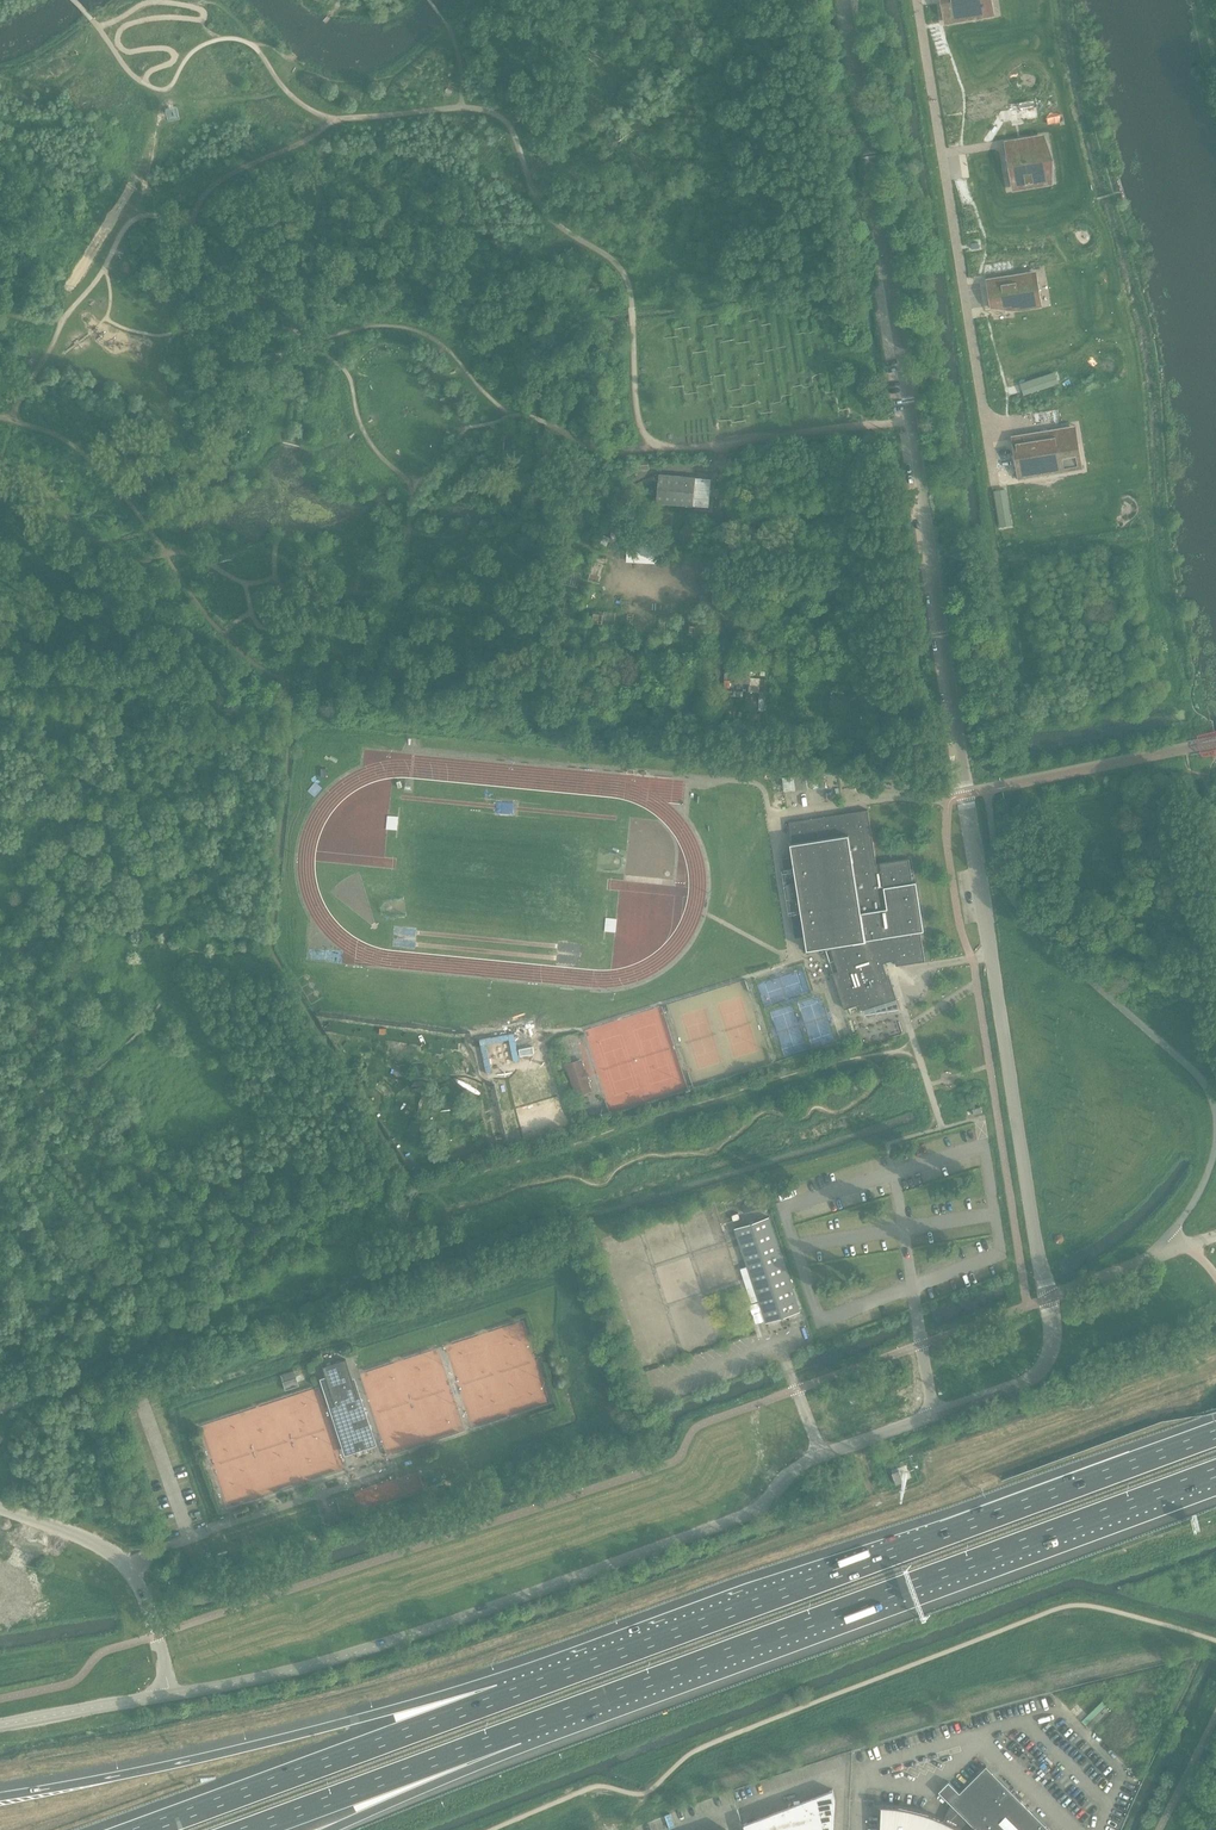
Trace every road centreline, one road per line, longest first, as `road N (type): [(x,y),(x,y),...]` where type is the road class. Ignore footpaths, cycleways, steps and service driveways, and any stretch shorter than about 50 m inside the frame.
road 1 (unclassified): [(1049,1298),(844,0)]
road 2 (unclassified): [(169,1695),(355,1655),(757,1511),(806,1465),(1031,1379),(1053,1351),(1049,1298)]
road 3 (motorway): [(1215,1435),(503,1696)]
road 4 (motorway): [(521,1730),(1215,1474)]
road 5 (motorway): [(503,1696),(393,1709),(0,1797)]
road 6 (motorway): [(503,1696),(145,1829)]
road 7 (motorway): [(251,1829),(521,1730)]
road 8 (unclassified): [(169,1695),(157,1637),(129,1570),(102,1548),(0,1508)]
road 9 (motorway): [(333,1829),(521,1730)]
road 10 (unclassified): [(0,1727),(169,1695)]
road 11 (unclassified): [(1049,1298),(1176,1241)]

